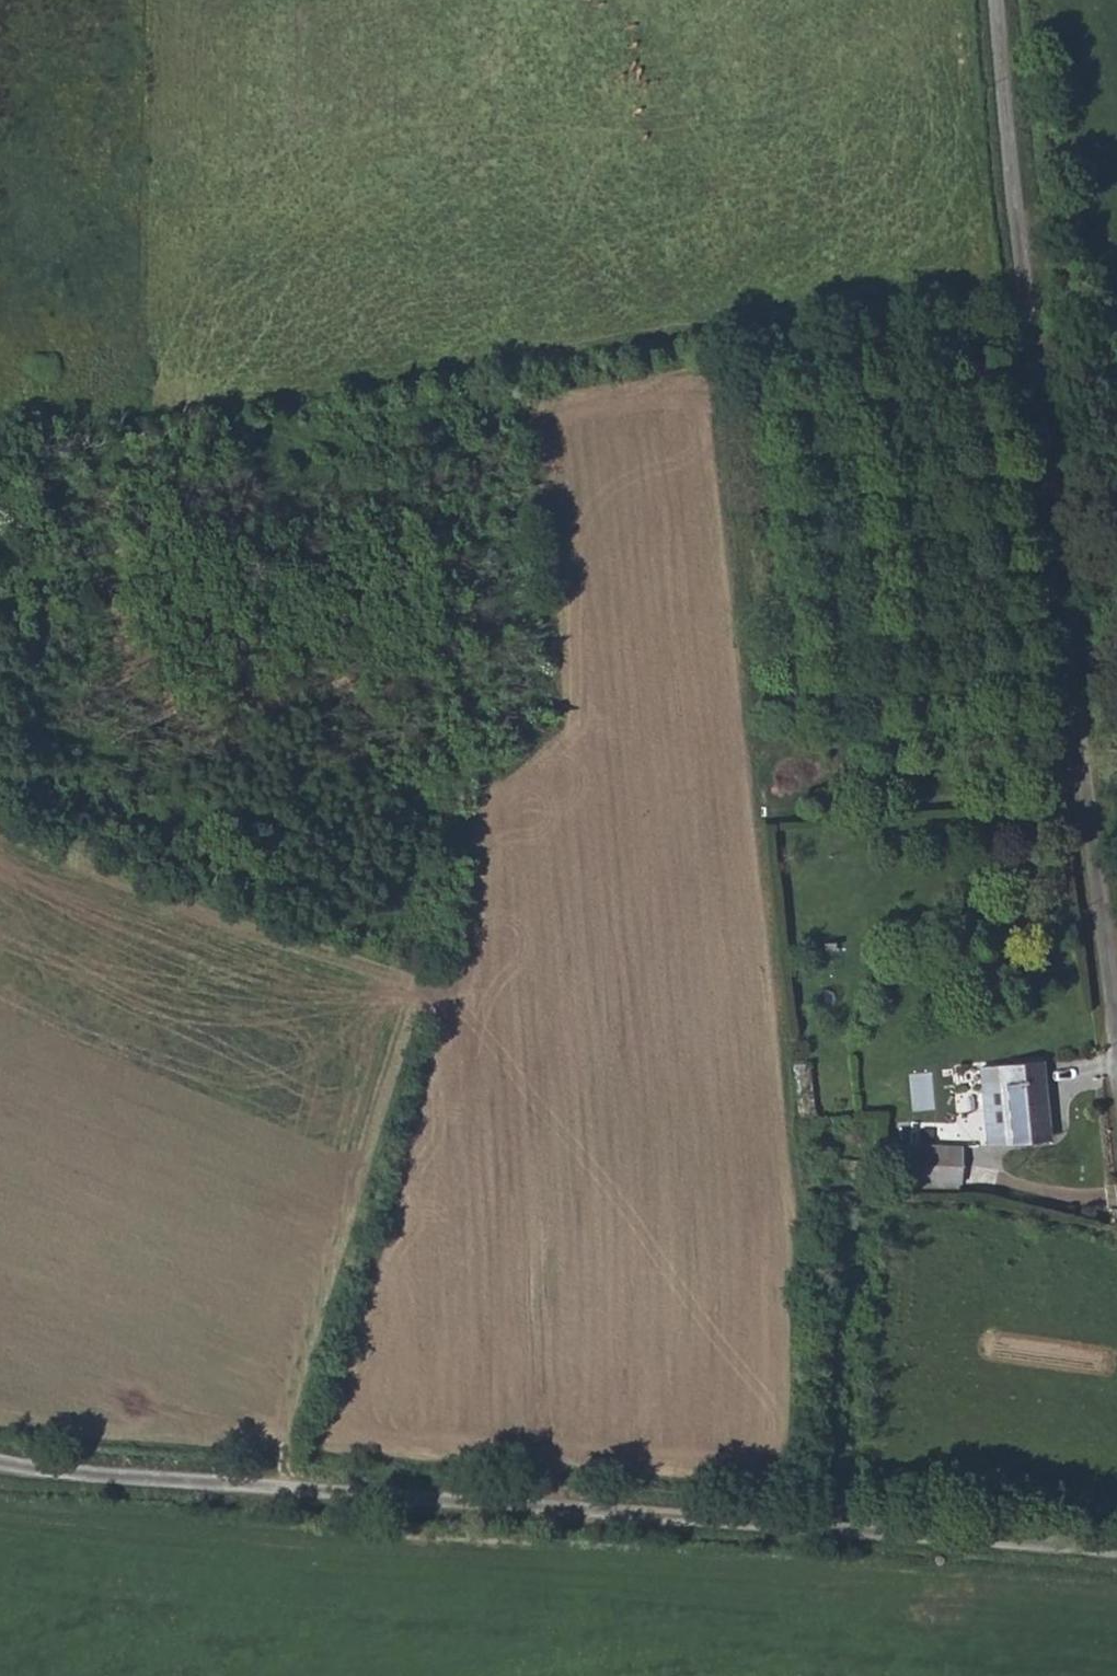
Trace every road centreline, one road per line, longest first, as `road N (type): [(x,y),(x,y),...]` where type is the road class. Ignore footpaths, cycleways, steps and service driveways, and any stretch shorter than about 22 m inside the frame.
road 1 (track): [(0,1463),(1116,1546)]
road 2 (unclassified): [(1116,1025),(997,0)]

